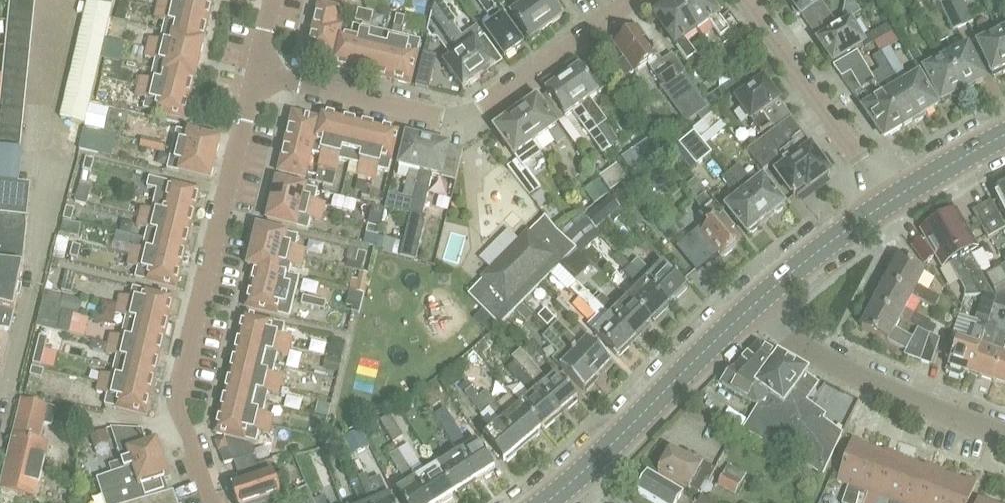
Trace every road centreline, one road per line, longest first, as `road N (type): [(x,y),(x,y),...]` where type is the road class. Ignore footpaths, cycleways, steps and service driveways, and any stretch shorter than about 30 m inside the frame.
road 1 (residential): [(210,499),(177,399),(259,75)]
road 2 (residential): [(259,75),(464,119),(639,0)]
road 3 (secondary): [(544,502),(758,307)]
road 4 (residential): [(1004,434),(870,383),(758,307)]
road 5 (residential): [(900,199),(750,0)]
road 6 (secondary): [(758,307),(900,199)]
road 7 (secondary): [(900,199),(1004,140)]

